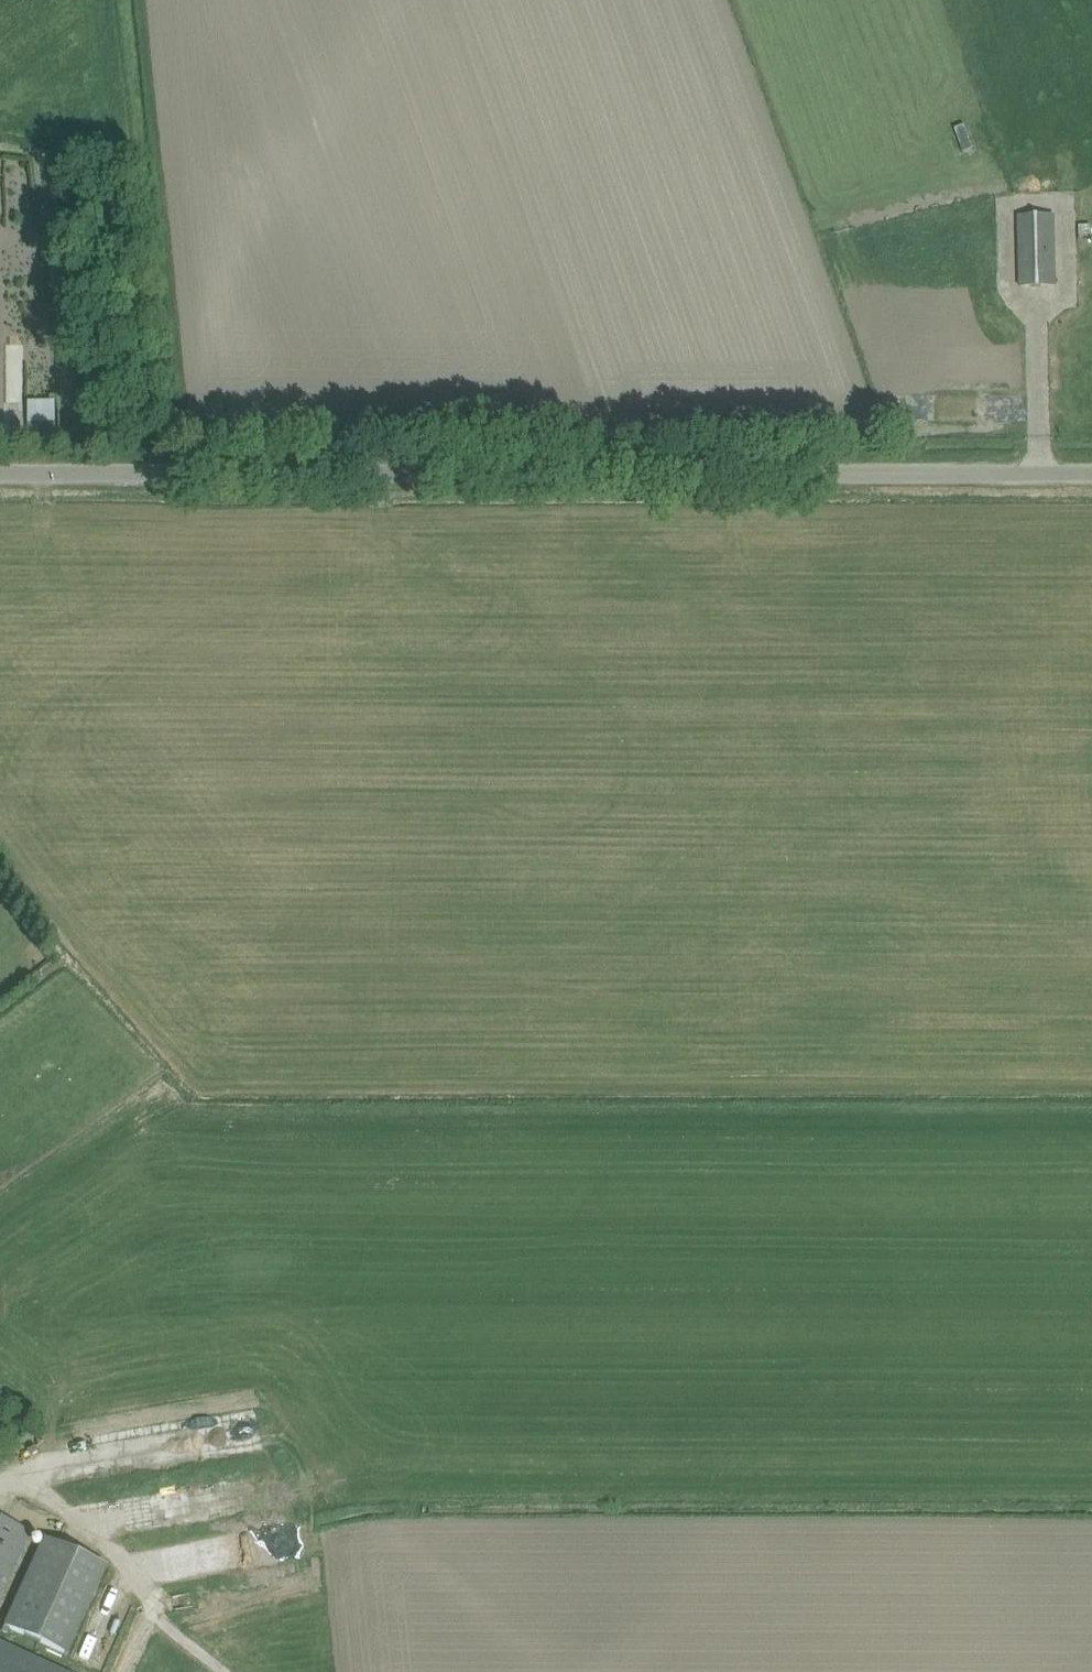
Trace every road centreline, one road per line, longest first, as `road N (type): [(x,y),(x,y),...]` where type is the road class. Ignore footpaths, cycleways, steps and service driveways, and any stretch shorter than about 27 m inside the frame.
road 1 (unclassified): [(0,472),(1091,472)]

